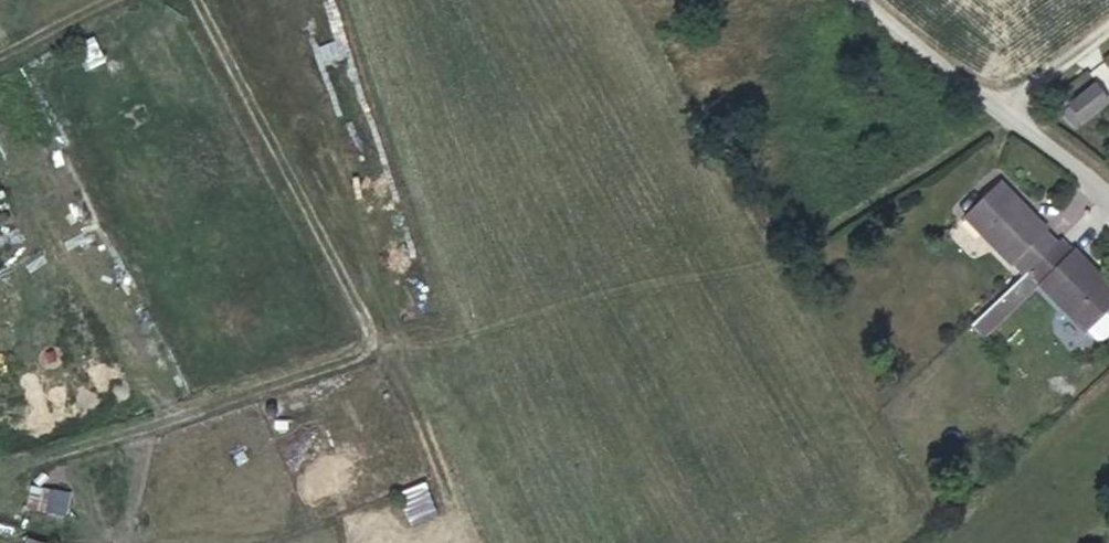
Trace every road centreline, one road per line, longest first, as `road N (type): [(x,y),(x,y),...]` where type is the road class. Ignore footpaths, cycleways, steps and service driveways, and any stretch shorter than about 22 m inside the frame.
road 1 (track): [(199,0),(438,461)]
road 2 (track): [(378,346),(0,462)]
road 3 (residential): [(1108,196),(909,50)]
road 4 (track): [(993,109),(1108,29)]

